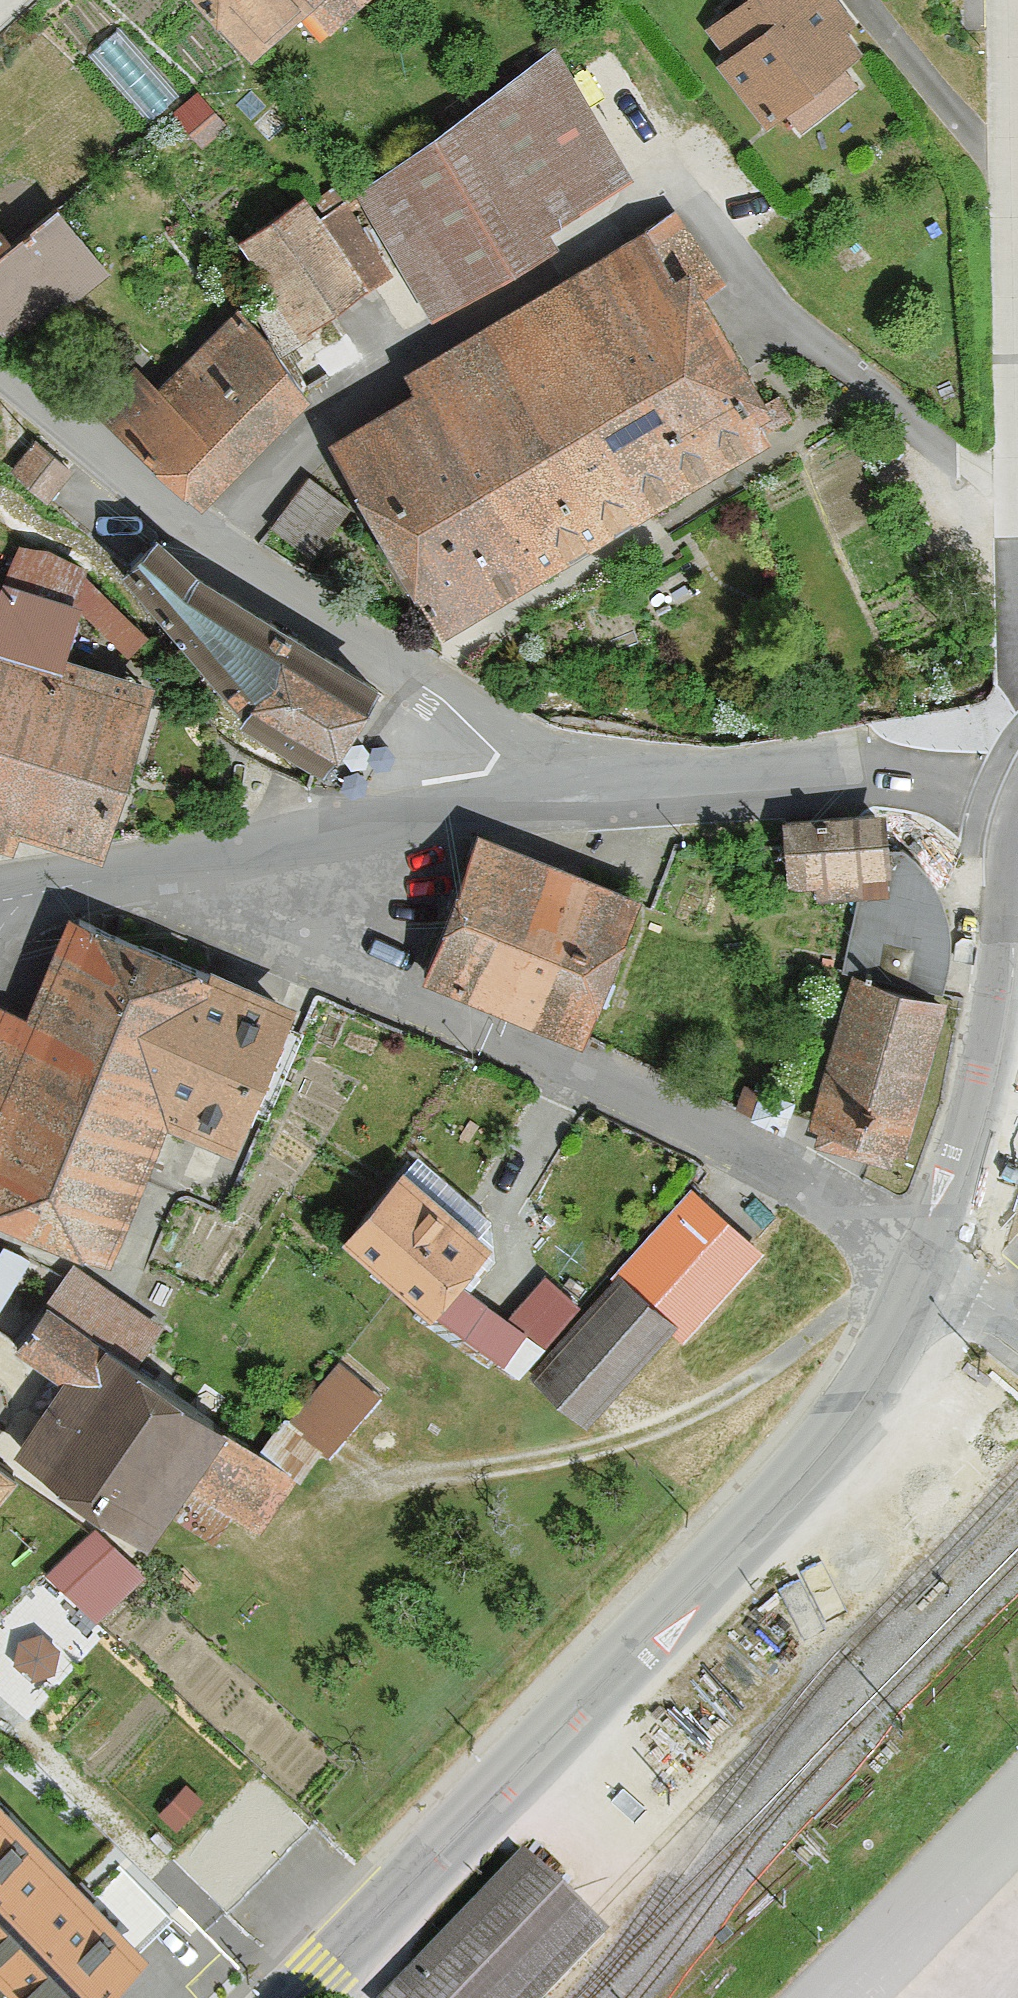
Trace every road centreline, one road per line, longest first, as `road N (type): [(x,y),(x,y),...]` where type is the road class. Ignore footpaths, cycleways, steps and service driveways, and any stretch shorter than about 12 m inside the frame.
road 1 (tertiary): [(287,1997),(752,1534),(872,1377),(940,1259)]
road 2 (residential): [(156,865),(170,895),(200,917),(637,1092),(940,1259)]
road 3 (residential): [(516,793),(501,755),(471,726),(0,370)]
road 4 (tertiary): [(516,793),(694,776),(884,768),(1017,774)]
road 5 (tertiary): [(156,865),(516,793)]
road 6 (tertiary): [(940,1259),(974,1171),(1003,1045),(1017,904)]
road 7 (residential): [(812,1997),(1017,1799)]
road 8 (residential): [(1017,214),(1012,0)]
road 9 (tertiary): [(0,899),(156,865)]

